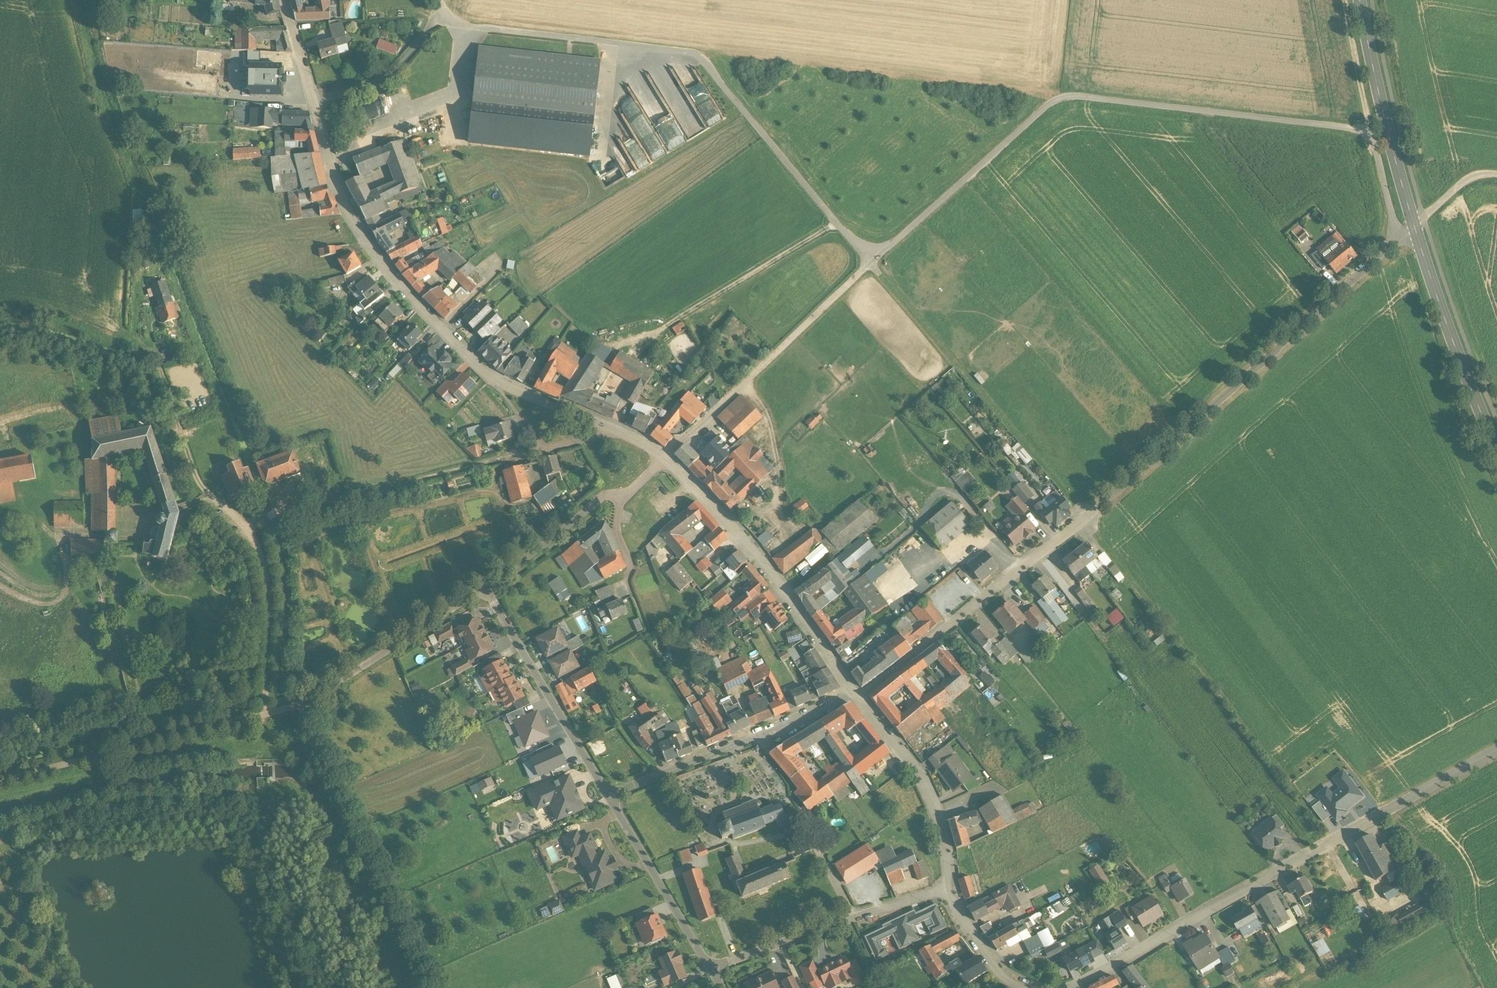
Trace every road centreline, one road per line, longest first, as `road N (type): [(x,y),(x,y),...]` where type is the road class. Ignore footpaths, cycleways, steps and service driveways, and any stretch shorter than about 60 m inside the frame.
road 1 (residential): [(1417,233),(1085,526),(861,701)]
road 2 (track): [(1398,250),(1379,160),(1361,134),(1069,102),(1045,114),(871,269)]
road 3 (residential): [(284,0),(339,193),(385,268),(484,375),(611,432)]
road 4 (track): [(871,269),(692,58),(433,24)]
road 5 (unclassified): [(0,782),(311,700),(485,589)]
road 6 (residential): [(1496,754),(1075,987)]
road 7 (track): [(1089,523),(871,269)]
road 8 (track): [(301,704),(425,987)]
road 9 (residential): [(667,462),(723,518),(855,694)]
road 10 (residential): [(606,795),(759,740),(855,694)]
road 11 (tertiary): [(1417,233),(1361,0)]
road 12 (residential): [(606,795),(485,589)]
road 13 (tertiary): [(1496,451),(1417,233)]
road 14 (track): [(836,228),(650,343)]
road 15 (unclassified): [(861,701),(929,789),(950,893)]
road 16 (residential): [(714,973),(606,795)]
road 17 (track): [(349,502),(519,457)]
road 18 (track): [(752,386),(871,269)]
road 19 (residential): [(485,589),(606,501),(622,498)]
road 20 (residential): [(714,973),(857,920)]
road 21 (track): [(433,24),(378,87),(314,105)]
road 22 (track): [(1346,0),(1372,143)]
road 23 (track): [(0,618),(25,623),(67,609),(72,593),(63,543)]
road 24 (track): [(959,369),(862,448)]
road 25 (unclassified): [(950,893),(984,953),(1024,987)]

